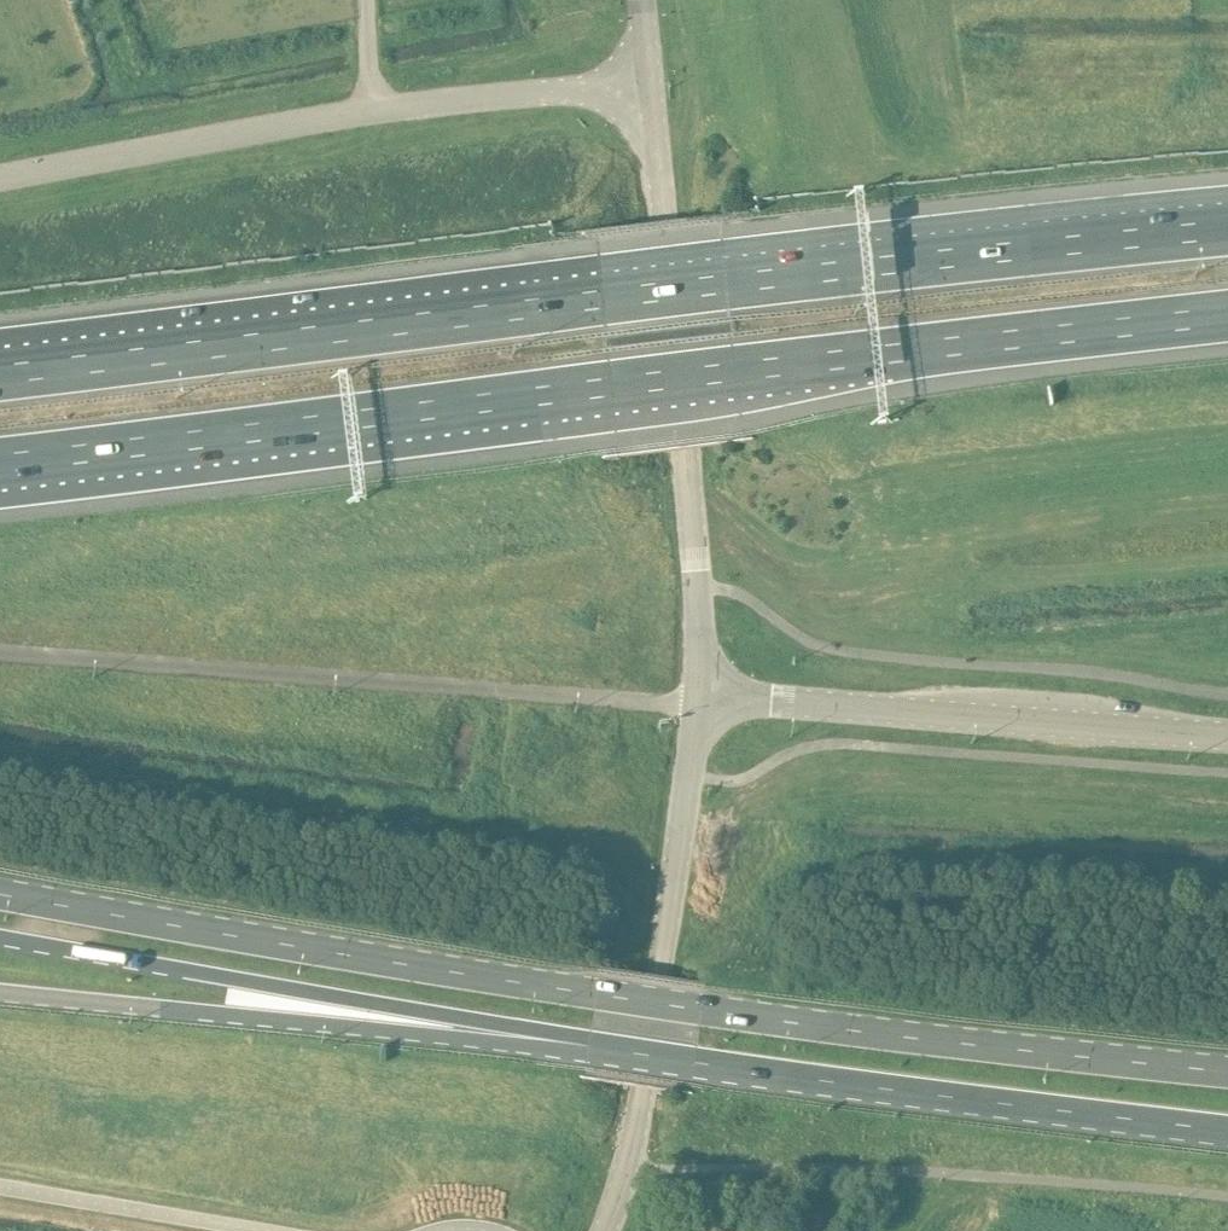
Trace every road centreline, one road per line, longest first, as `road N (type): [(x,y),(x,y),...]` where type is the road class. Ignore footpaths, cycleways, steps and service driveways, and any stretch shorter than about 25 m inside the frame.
road 1 (primary): [(1227,1072),(708,1011),(0,894)]
road 2 (motorway): [(1227,230),(608,297),(0,379)]
road 3 (motorway): [(0,459),(1227,314)]
road 4 (unclassified): [(649,85),(370,112),(0,179)]
road 5 (primary): [(594,1047),(1227,1130)]
road 6 (unclassified): [(649,85),(701,693)]
road 7 (primary): [(0,938),(594,1047)]
road 8 (primary): [(0,991),(594,1047)]
road 9 (unclassified): [(701,693),(642,1087),(601,1230)]
road 10 (unclassified): [(1227,733),(701,693)]
road 11 (unclassified): [(266,1230),(0,1186)]

